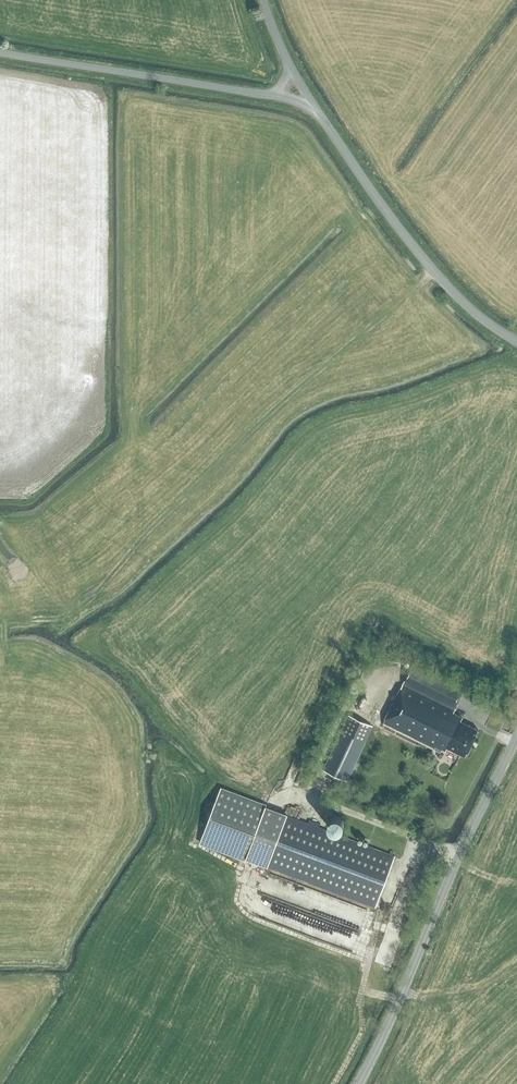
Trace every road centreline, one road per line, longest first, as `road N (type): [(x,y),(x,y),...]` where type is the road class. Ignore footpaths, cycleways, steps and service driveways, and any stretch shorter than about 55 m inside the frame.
road 1 (unclassified): [(358,1083),(516,737)]
road 2 (unclassified): [(516,343),(461,305),(318,116)]
road 3 (unclassified): [(275,96),(0,55)]

